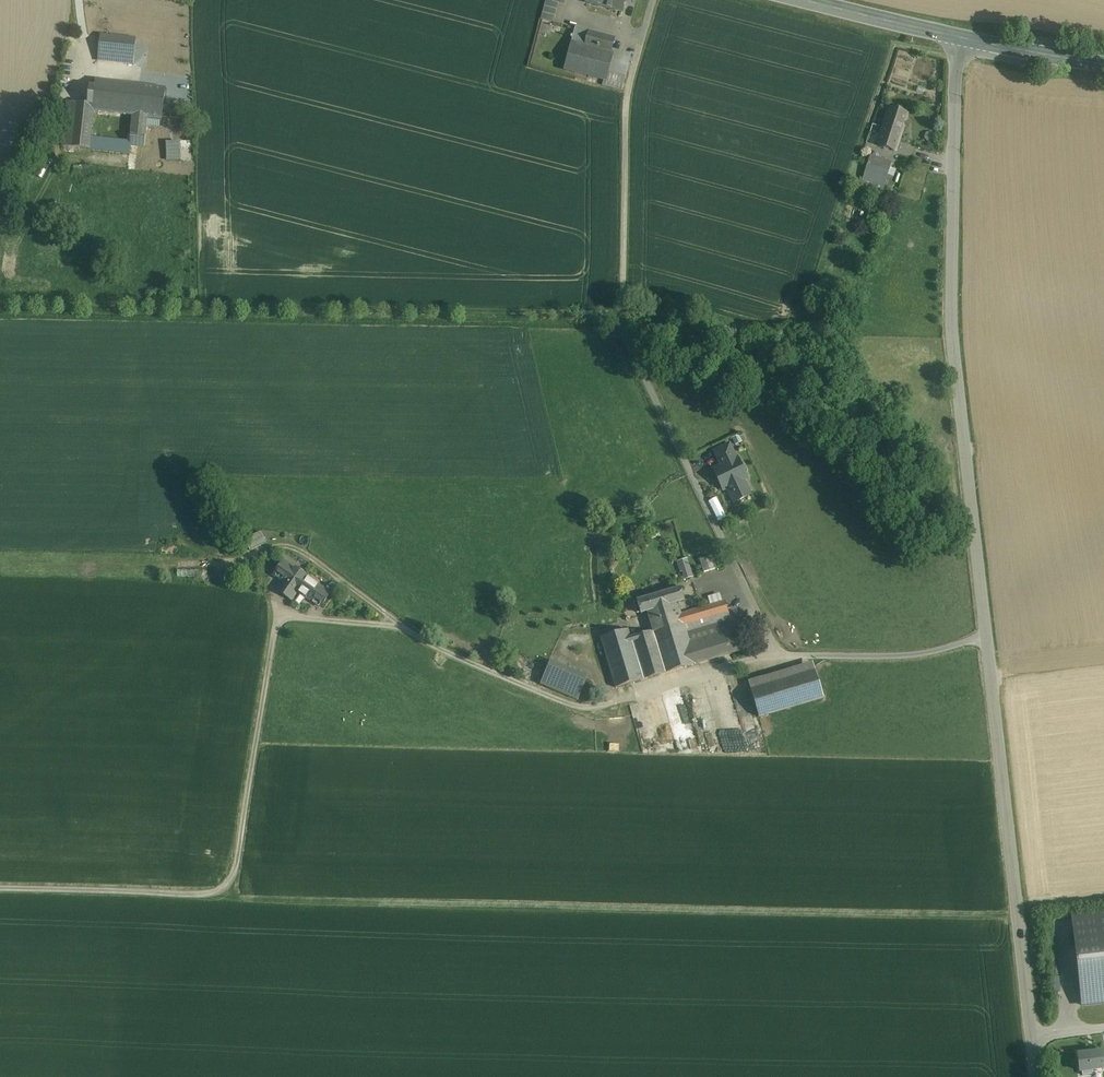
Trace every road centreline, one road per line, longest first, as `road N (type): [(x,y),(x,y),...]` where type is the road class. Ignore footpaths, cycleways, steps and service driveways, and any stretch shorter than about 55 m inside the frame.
road 1 (unclassified): [(958,38),(953,339),(1036,1076)]
road 2 (track): [(0,301),(622,313)]
road 3 (secondary): [(805,0),(958,38)]
road 4 (secondary): [(958,38),(1103,65)]

